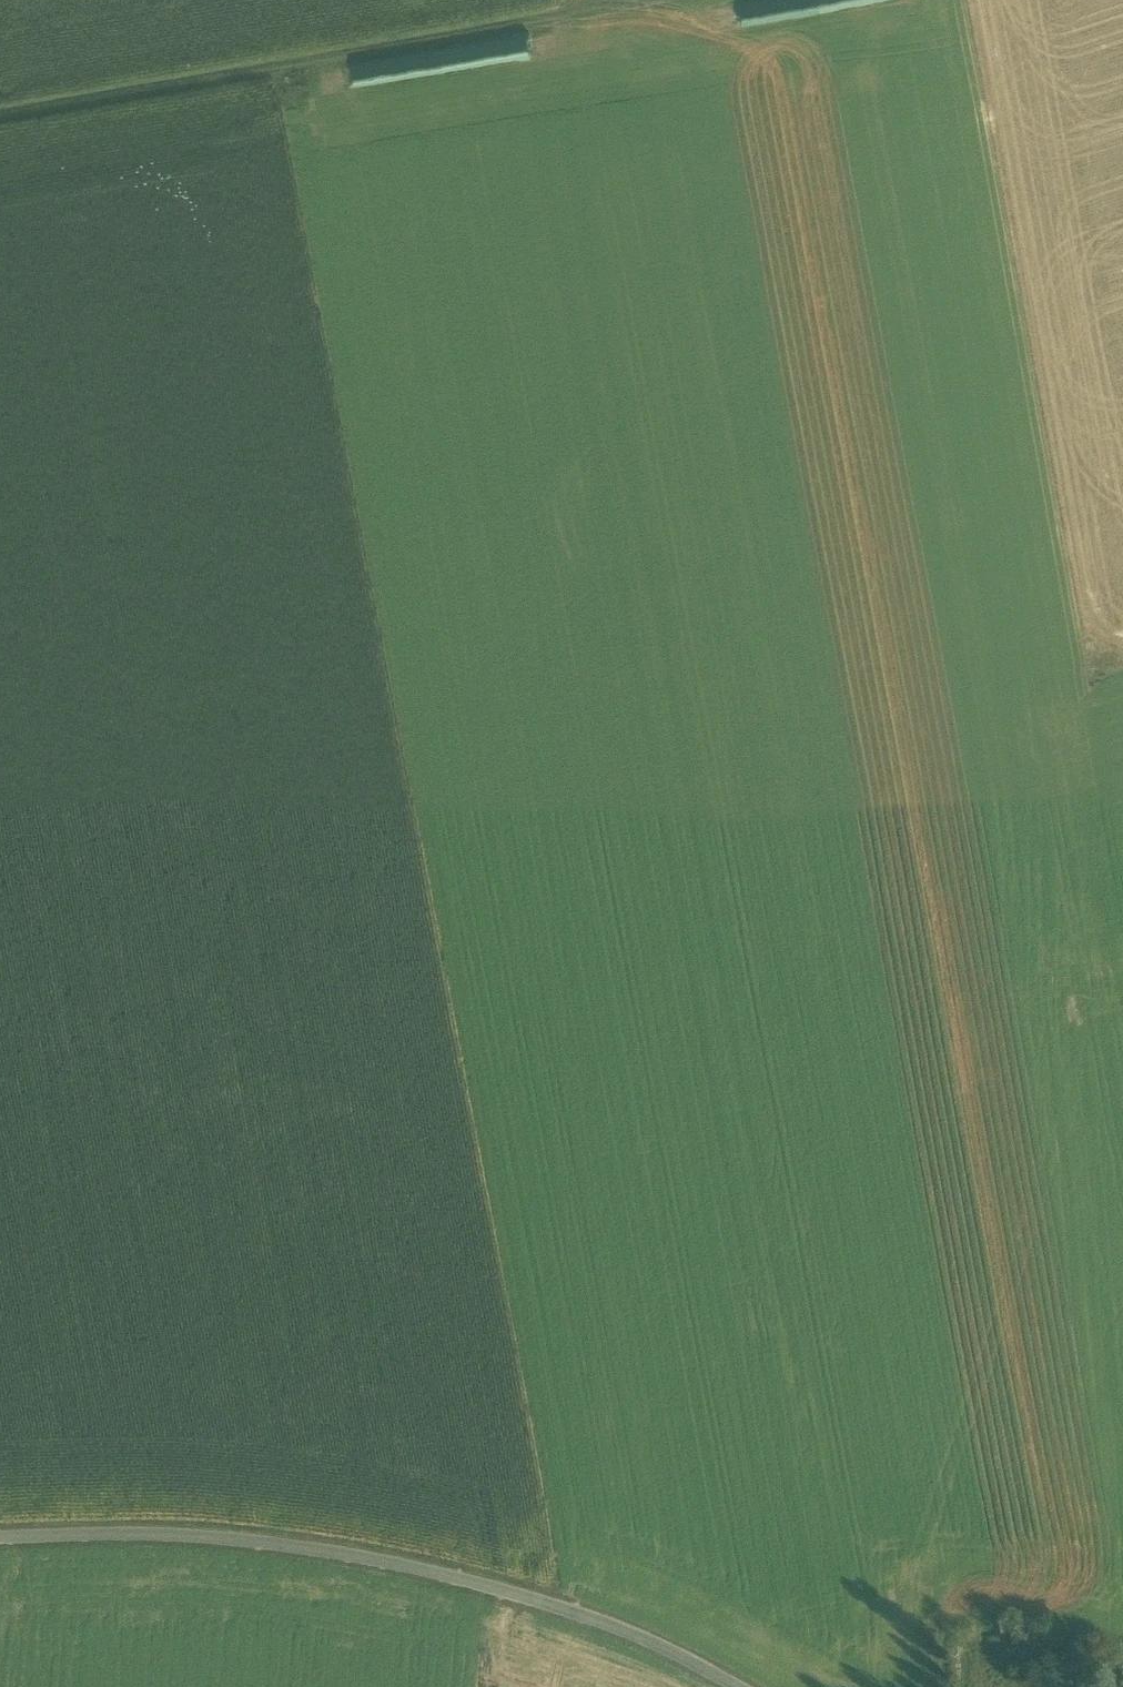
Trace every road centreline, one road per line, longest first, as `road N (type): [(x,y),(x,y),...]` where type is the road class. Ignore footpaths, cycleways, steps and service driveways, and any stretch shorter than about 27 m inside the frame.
road 1 (residential): [(0,1534),(280,1543),(487,1586),(605,1625),(724,1686)]
road 2 (track): [(0,110),(498,35)]

